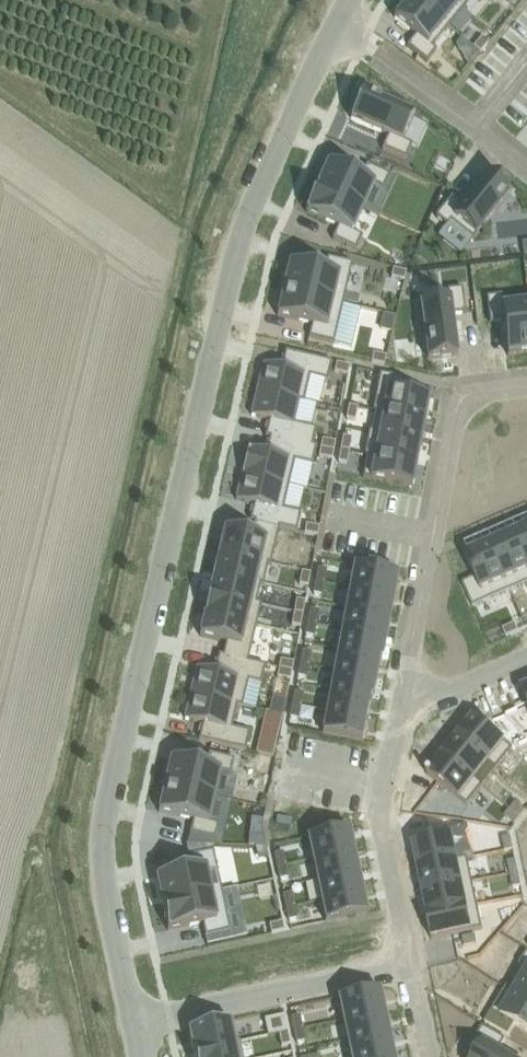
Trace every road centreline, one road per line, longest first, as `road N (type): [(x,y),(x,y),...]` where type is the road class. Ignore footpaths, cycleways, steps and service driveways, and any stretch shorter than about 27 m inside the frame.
road 1 (tertiary): [(132,1026),(103,869),(103,819),(237,241),(336,30)]
road 2 (residential): [(402,707),(457,396),(526,386)]
road 3 (residential): [(132,1026),(410,968)]
road 4 (residential): [(410,968),(378,813),(402,707)]
road 5 (residential): [(526,171),(336,30)]
road 6 (residential): [(402,707),(526,656)]

